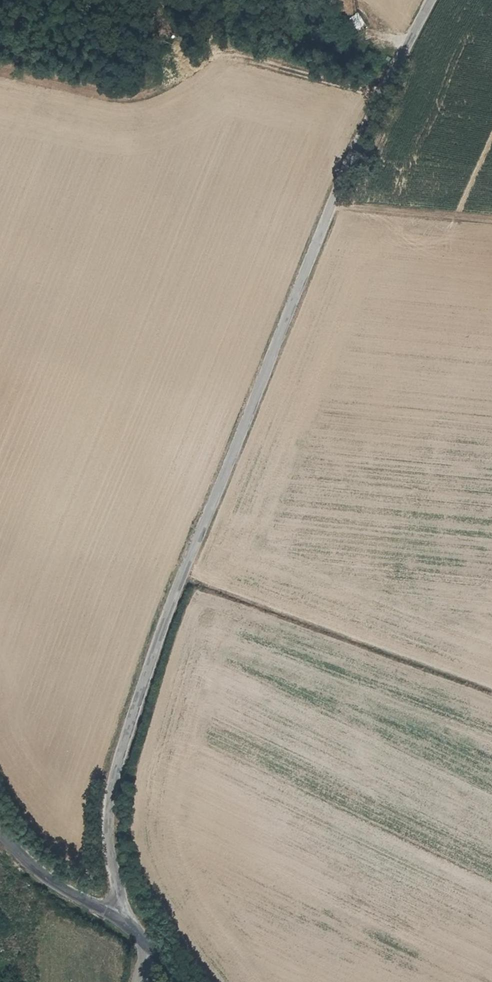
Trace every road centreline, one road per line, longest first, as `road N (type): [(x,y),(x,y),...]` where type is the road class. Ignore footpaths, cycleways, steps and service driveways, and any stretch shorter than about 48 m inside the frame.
road 1 (unclassified): [(430,0),(331,204),(136,709),(111,809),(122,916)]
road 2 (track): [(331,204),(491,219)]
road 3 (tertiary): [(0,826),(24,855),(122,916)]

